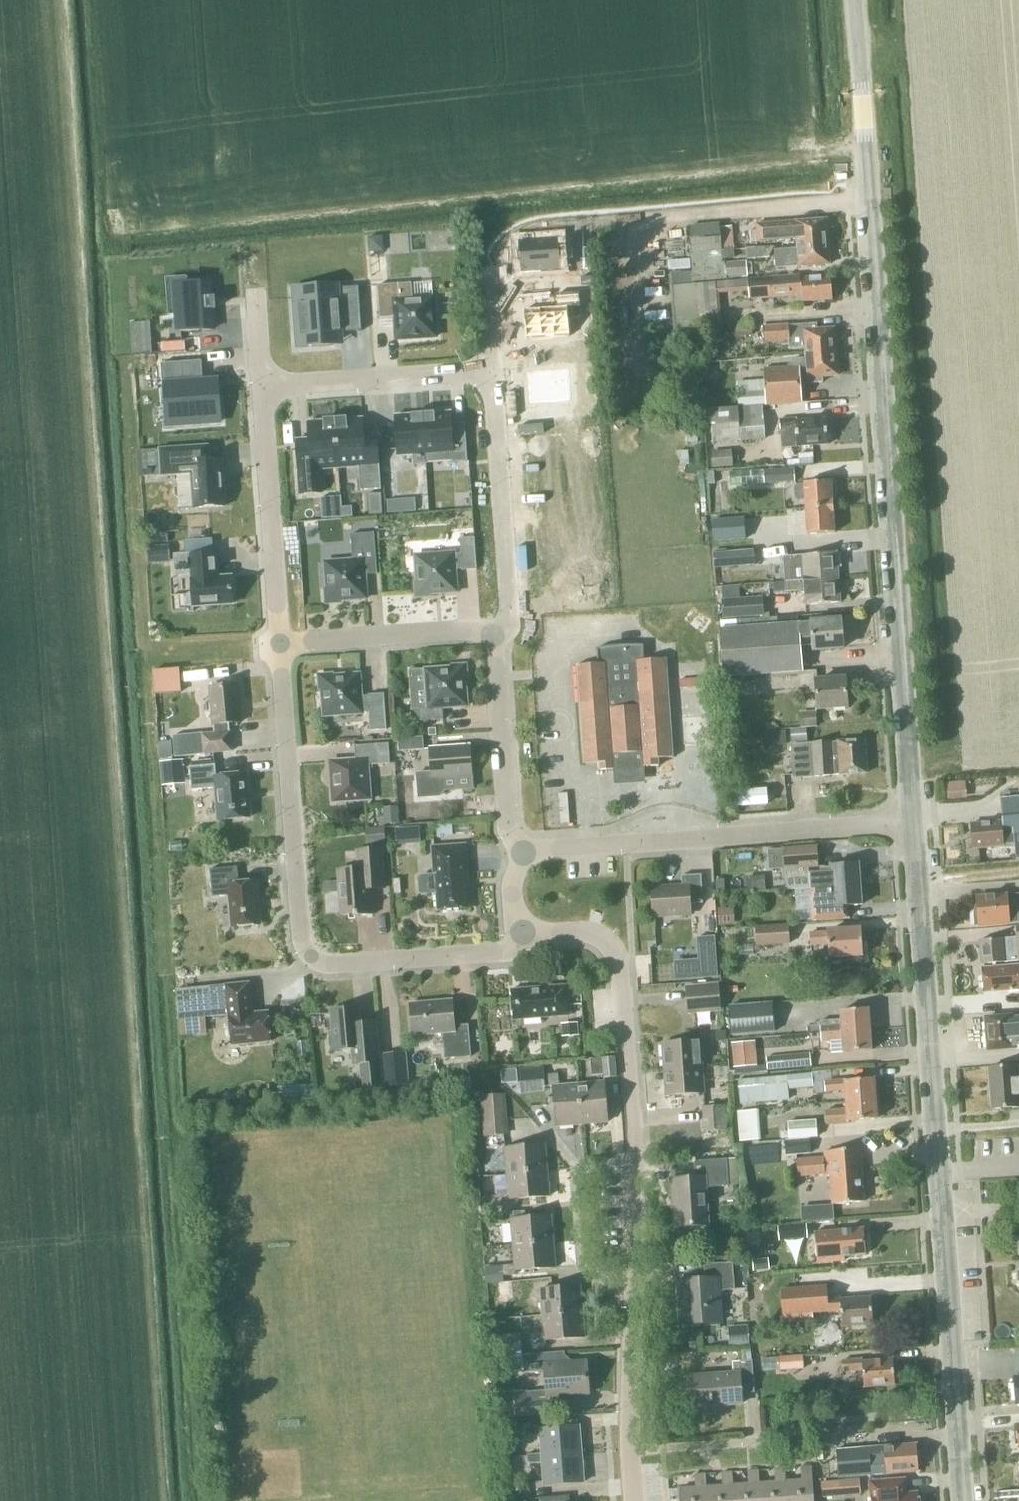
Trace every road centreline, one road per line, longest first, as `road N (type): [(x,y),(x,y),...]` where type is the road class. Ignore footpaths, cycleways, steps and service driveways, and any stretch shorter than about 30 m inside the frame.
road 1 (tertiary): [(909,821),(854,0)]
road 2 (tertiary): [(960,1500),(909,821)]
road 3 (residential): [(635,1500),(628,1396),(639,1164),(617,958),(604,940),(581,932),(525,933)]
road 4 (residential): [(525,933),(505,953),(327,966),(313,959),(299,940),(280,646)]
road 5 (residential): [(527,852),(909,821)]
road 6 (residential): [(495,636),(510,615),(491,370)]
road 7 (residential): [(280,646),(261,387)]
road 8 (residential): [(261,387),(491,370)]
road 9 (residential): [(527,852),(508,832),(495,636)]
road 10 (residential): [(495,636),(280,646)]

